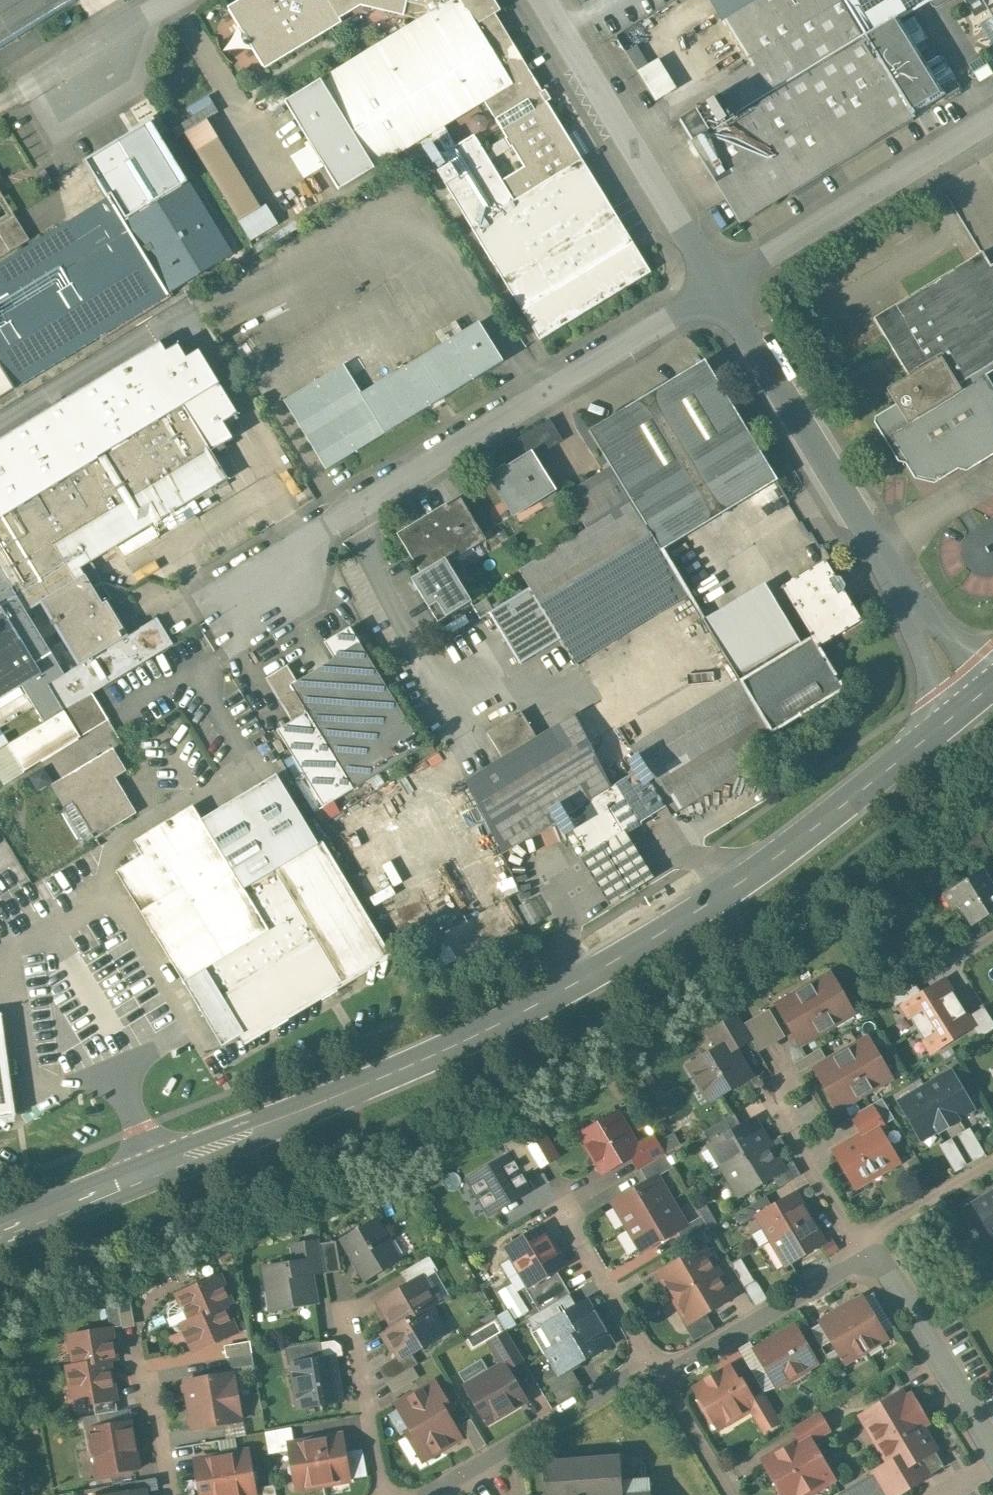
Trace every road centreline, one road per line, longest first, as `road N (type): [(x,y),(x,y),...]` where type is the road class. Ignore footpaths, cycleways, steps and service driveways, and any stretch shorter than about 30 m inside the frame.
road 1 (secondary): [(0,1231),(502,1023),(735,882),(970,700)]
road 2 (residential): [(992,1455),(880,1265),(863,1258),(662,1372),(648,1365),(426,1494)]
road 3 (unclassified): [(226,578),(716,287)]
road 4 (unclassified): [(716,287),(970,700)]
road 5 (unclassified): [(544,0),(716,287)]
road 6 (unclassified): [(716,287),(992,119)]
road 7 (unclassified): [(50,77),(173,0)]
road 8 (residential): [(170,1494),(147,1372)]

